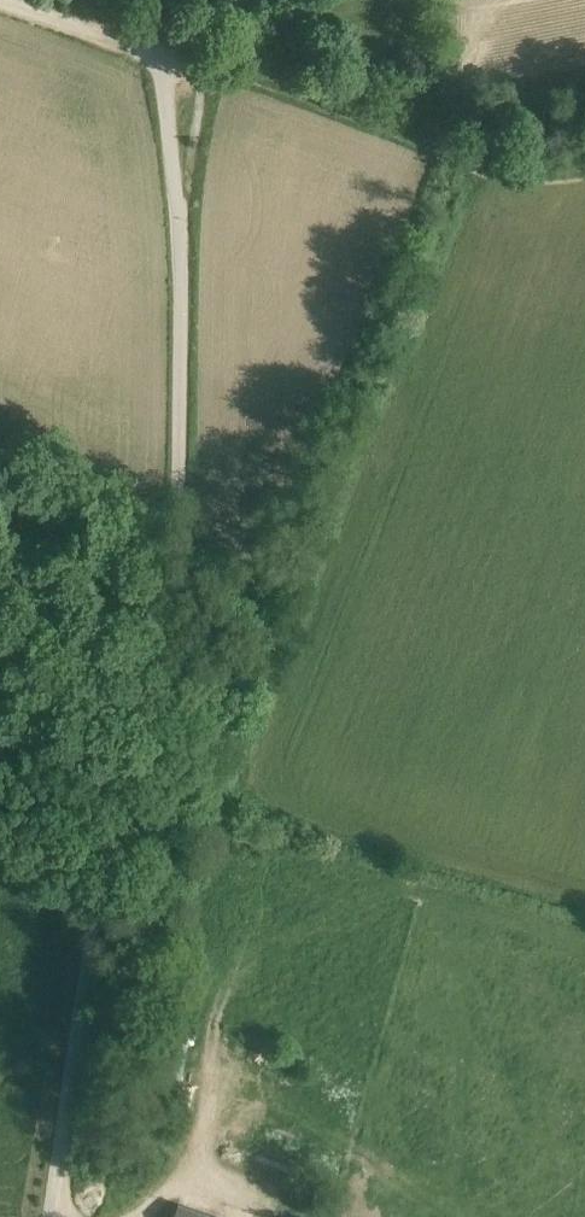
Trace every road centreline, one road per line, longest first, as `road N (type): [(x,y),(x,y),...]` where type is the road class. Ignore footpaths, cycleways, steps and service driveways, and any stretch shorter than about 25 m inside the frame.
road 1 (unclassified): [(51,1216),(96,914),(172,598),(180,489),(180,224),(154,0)]
road 2 (track): [(156,48),(0,3)]

